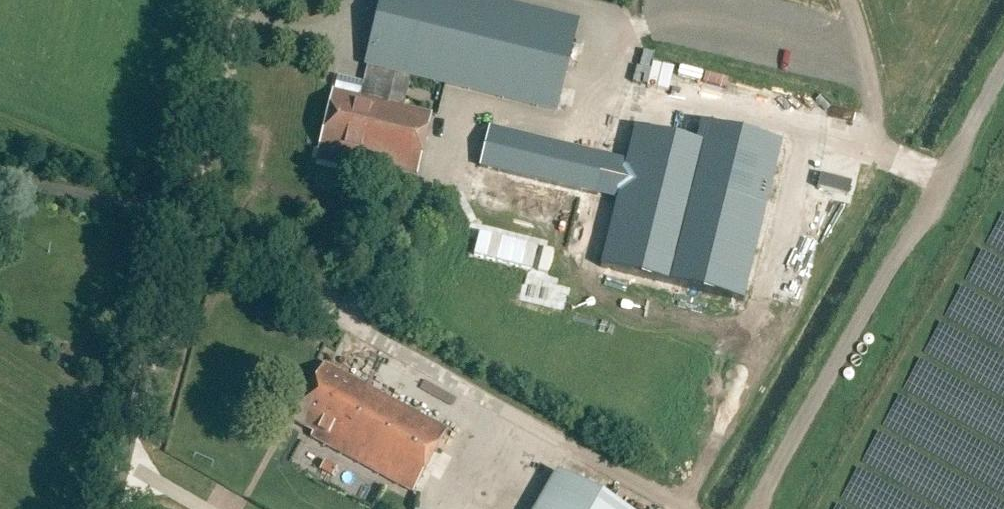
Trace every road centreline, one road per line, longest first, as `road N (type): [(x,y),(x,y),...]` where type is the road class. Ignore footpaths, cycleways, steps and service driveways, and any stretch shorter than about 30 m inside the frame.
road 1 (track): [(189,231),(677,508)]
road 2 (unclassified): [(124,508),(244,0)]

